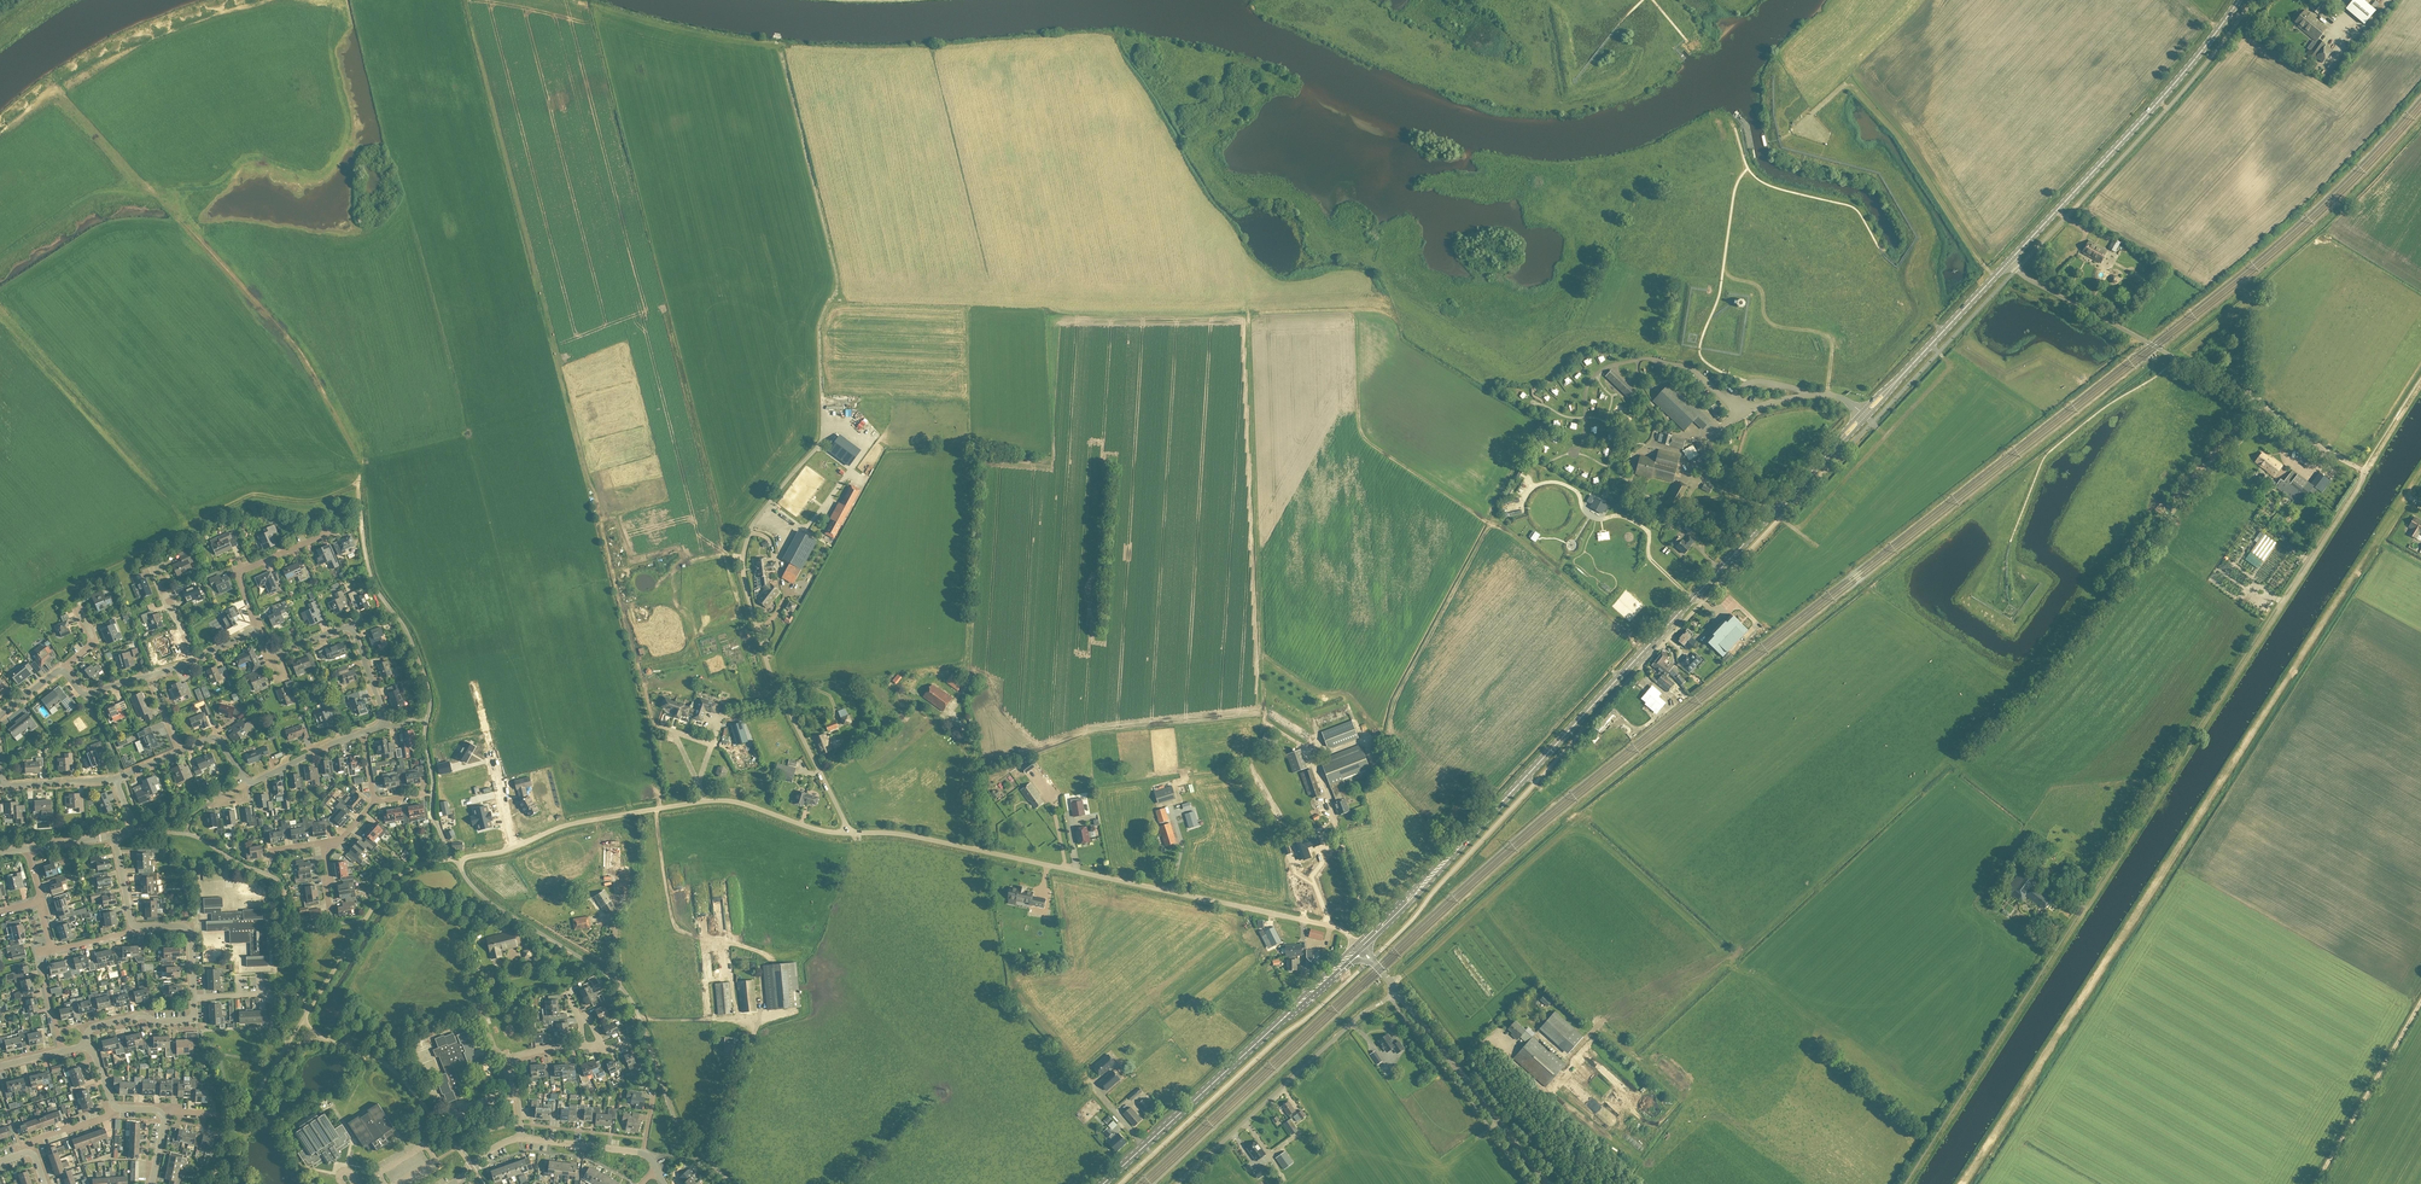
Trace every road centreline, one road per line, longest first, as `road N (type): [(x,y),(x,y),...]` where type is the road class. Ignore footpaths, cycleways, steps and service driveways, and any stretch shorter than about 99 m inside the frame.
road 1 (track): [(2420,470),(1964,1183)]
road 2 (track): [(2363,472),(1912,1183)]
road 3 (secondary): [(1358,948),(1828,454)]
road 4 (track): [(591,525),(651,758),(676,927),(687,938),(769,957),(760,966),(759,994)]
road 5 (unclassified): [(1358,948),(1333,927),(930,841),(849,834)]
road 6 (unclassified): [(849,834),(769,673),(743,572),(755,521),(818,449),(823,421)]
road 7 (unclassified): [(730,1183),(675,1121),(623,990),(492,905),(453,860)]
road 8 (unclassified): [(2363,472),(2008,262)]
road 9 (unclassified): [(453,860),(501,853),(570,825),(707,802),(849,834)]
road 10 (track): [(823,421),(819,324),(837,281),(781,52)]
road 11 (secondary): [(2008,262),(2168,92),(2239,0)]
road 12 (track): [(1805,121),(1852,87),(1899,137),(1995,277)]
road 13 (secondary): [(1144,1148),(1358,948)]
road 14 (unclassified): [(1178,1183),(1360,1016),(1396,992)]
road 15 (track): [(1521,504),(1546,483),(1550,462),(1579,449),(1585,394),(1603,369),(1645,359),(1697,374)]
road 16 (tertiary): [(1545,1183),(1396,992)]
road 17 (unclassified): [(427,720),(428,686),(407,631),(372,578),(360,508)]
road 18 (residential): [(385,724),(354,630),(277,653),(255,631)]
road 19 (unclassified): [(2316,1183),(2420,1003)]
road 20 (track): [(1546,483),(1578,493),(1582,508),(1603,519),(1620,516),(1649,534),(1651,560),(1693,599)]
road 21 (secondary): [(1900,378),(2008,262)]
road 22 (residential): [(255,631),(240,575),(326,528)]
road 23 (unclassified): [(453,860),(431,813),(427,720)]
road 24 (residential): [(83,1045),(95,1027),(138,1016),(194,1021),(194,999)]
road 25 (residential): [(248,782),(363,733)]
road 26 (residential): [(194,999),(188,931),(134,927)]
road 27 (unclassified): [(522,1139),(643,1154)]

